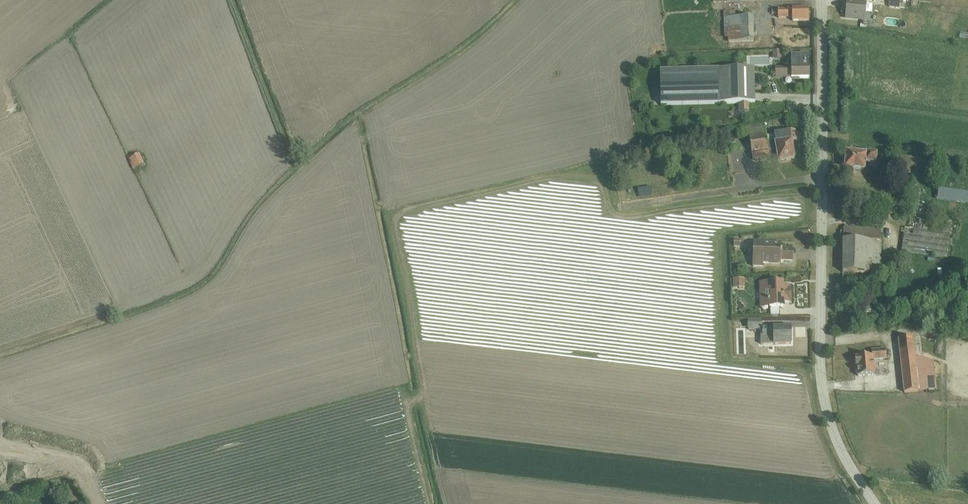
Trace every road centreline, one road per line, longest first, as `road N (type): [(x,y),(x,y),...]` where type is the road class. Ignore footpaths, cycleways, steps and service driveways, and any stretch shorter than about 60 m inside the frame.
road 1 (residential): [(874,503),(842,456),(821,387),(822,0)]

